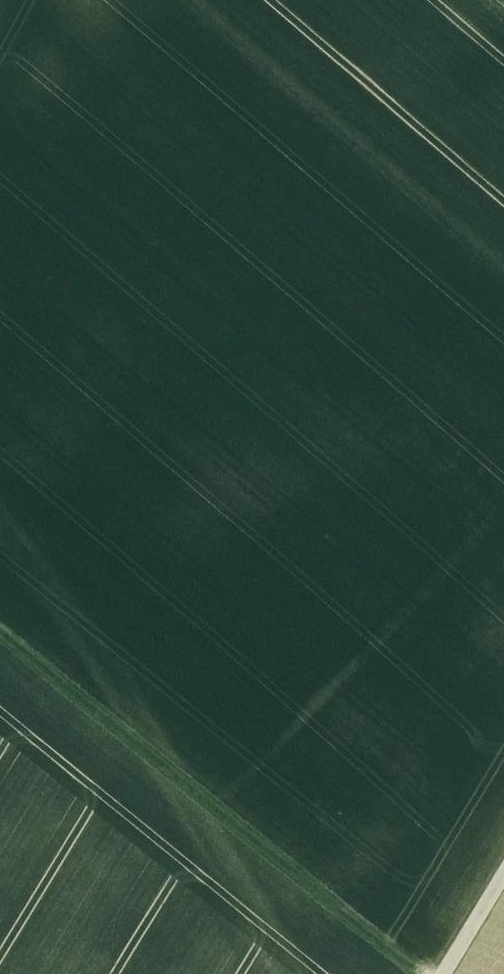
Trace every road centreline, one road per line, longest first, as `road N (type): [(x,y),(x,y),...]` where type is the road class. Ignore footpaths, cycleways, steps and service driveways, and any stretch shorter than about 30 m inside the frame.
road 1 (track): [(414,973),(0,638)]

